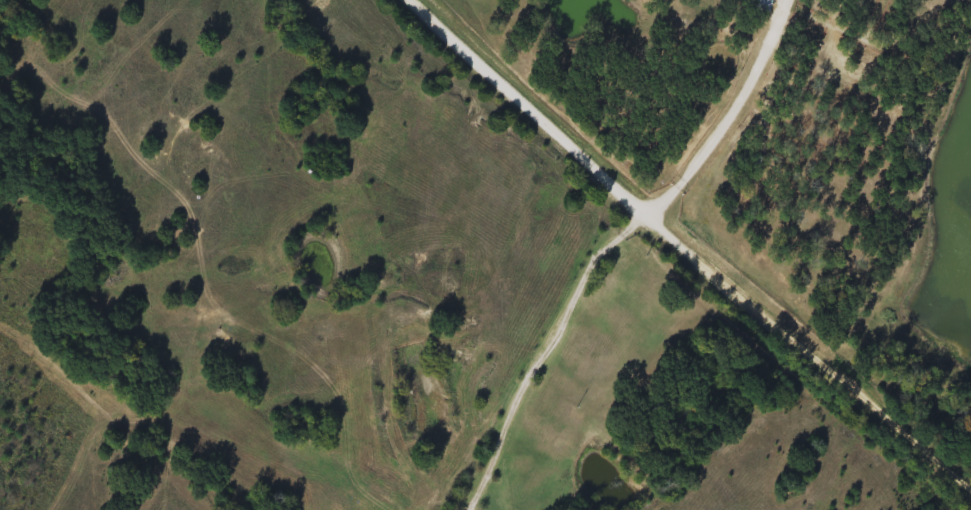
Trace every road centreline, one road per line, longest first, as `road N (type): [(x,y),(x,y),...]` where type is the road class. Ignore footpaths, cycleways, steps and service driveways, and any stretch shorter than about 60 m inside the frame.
road 1 (residential): [(644,211),(970,498)]
road 2 (residential): [(407,0),(644,211)]

